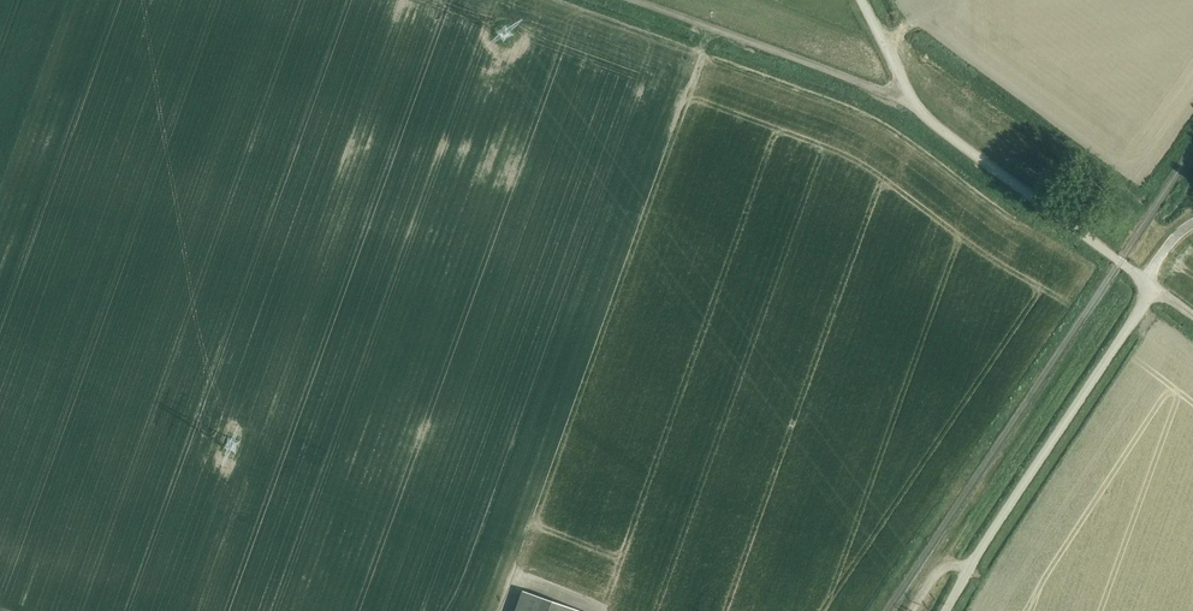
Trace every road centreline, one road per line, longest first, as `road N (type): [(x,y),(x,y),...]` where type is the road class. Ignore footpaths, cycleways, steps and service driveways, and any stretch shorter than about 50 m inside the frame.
road 1 (unclassified): [(966,572),(1155,288),(923,115),(858,0)]
road 2 (track): [(907,95),(631,0)]

